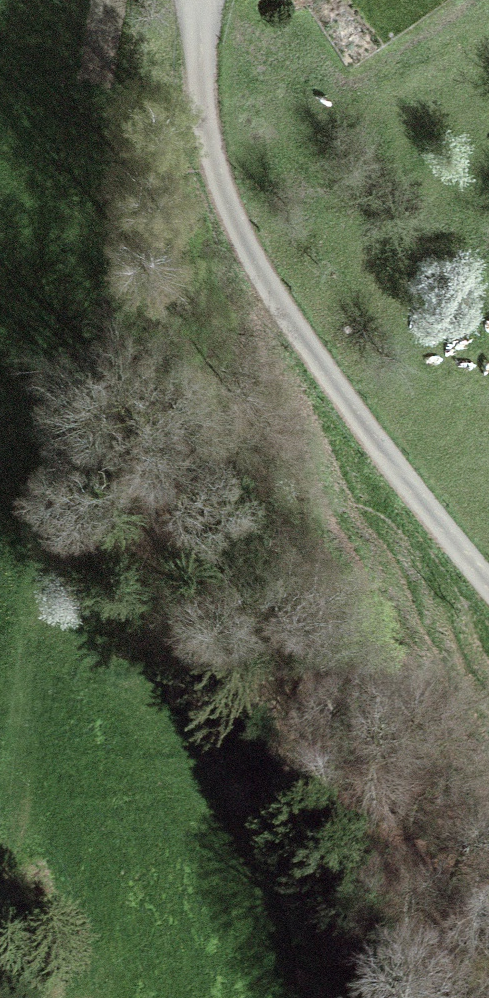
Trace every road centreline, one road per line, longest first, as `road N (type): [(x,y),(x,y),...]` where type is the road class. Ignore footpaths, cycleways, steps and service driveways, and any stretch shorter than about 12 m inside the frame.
road 1 (track): [(0,850),(95,297),(115,0)]
road 2 (track): [(488,582),(321,387),(267,309),(218,142),(200,0)]

